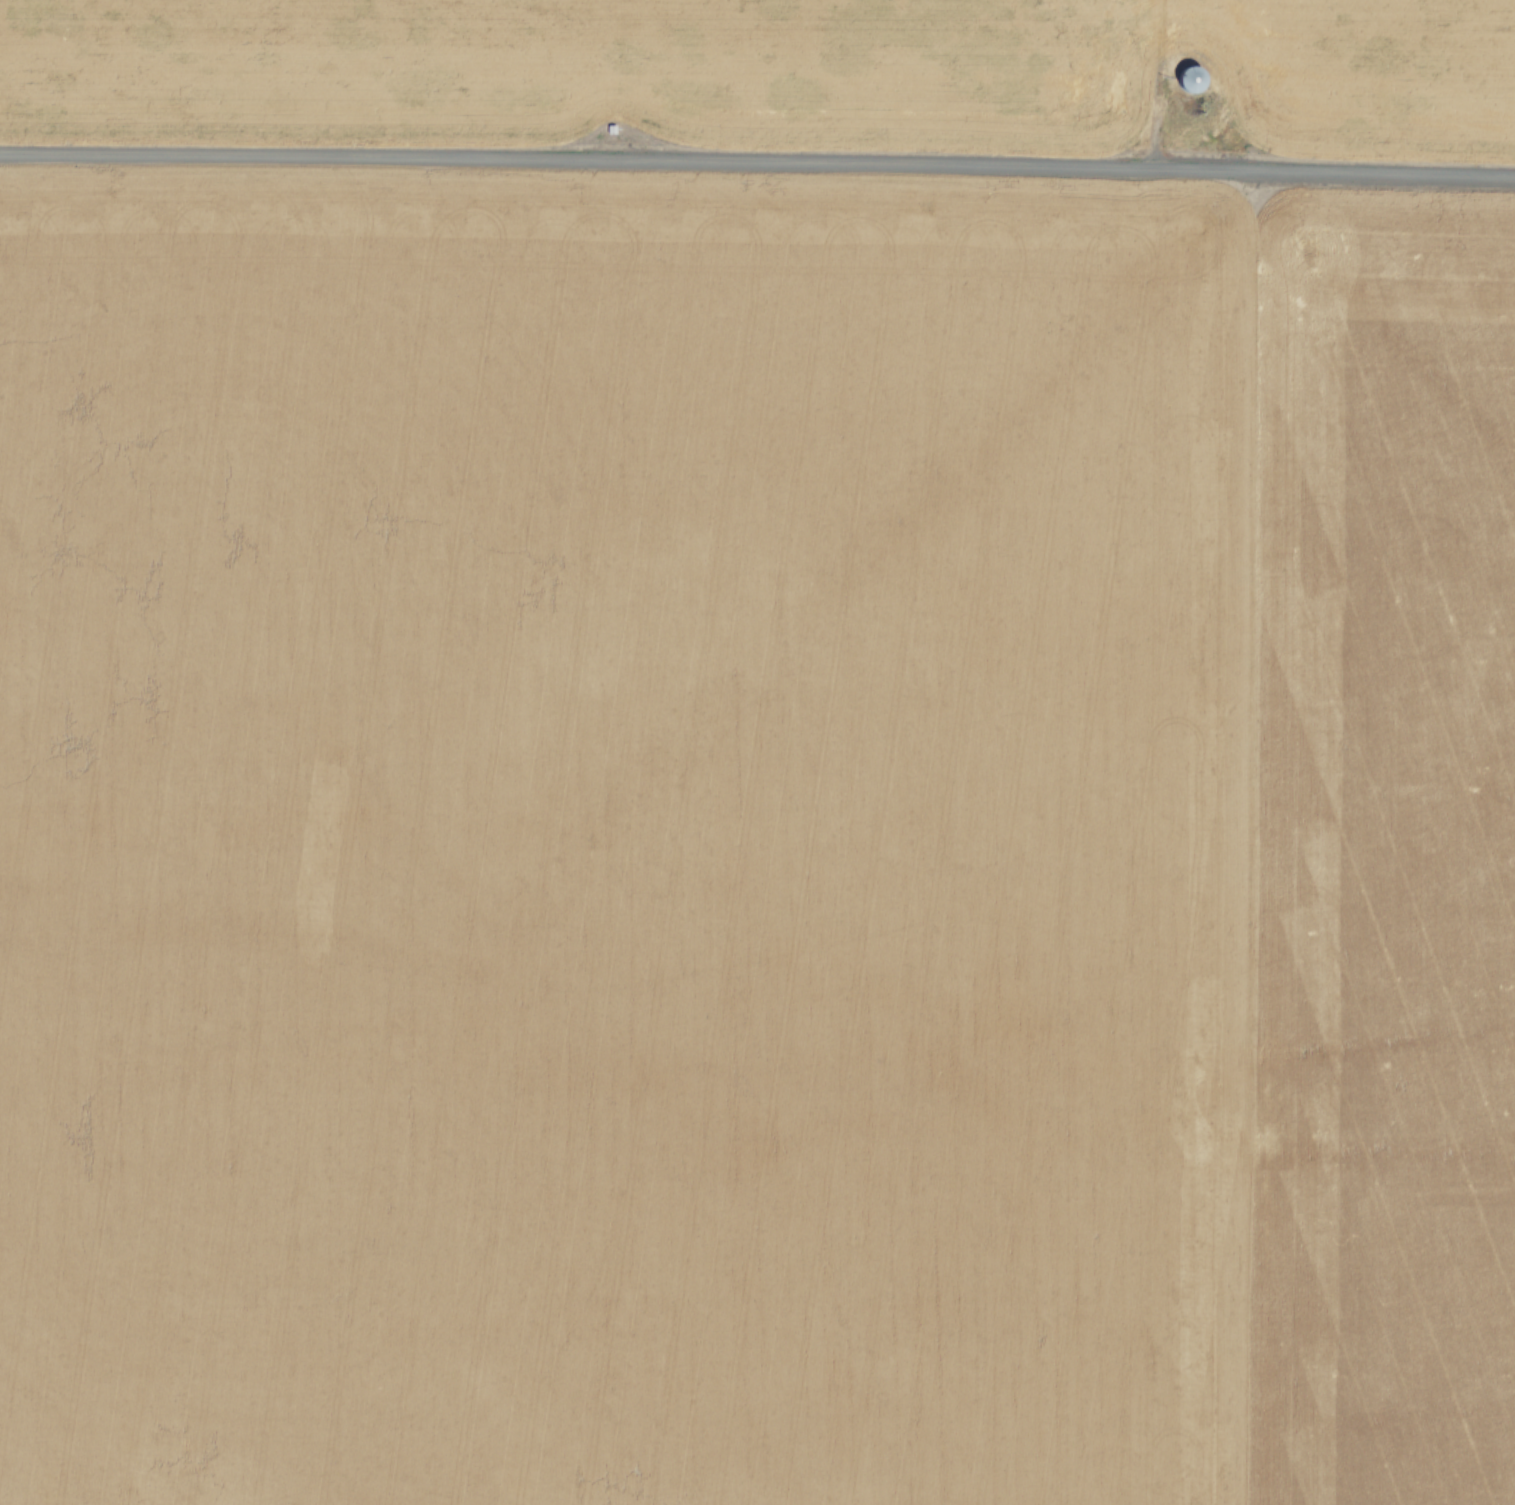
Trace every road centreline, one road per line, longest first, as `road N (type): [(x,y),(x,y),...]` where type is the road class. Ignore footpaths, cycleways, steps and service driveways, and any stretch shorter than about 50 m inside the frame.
road 1 (residential): [(1514,176),(0,158)]

